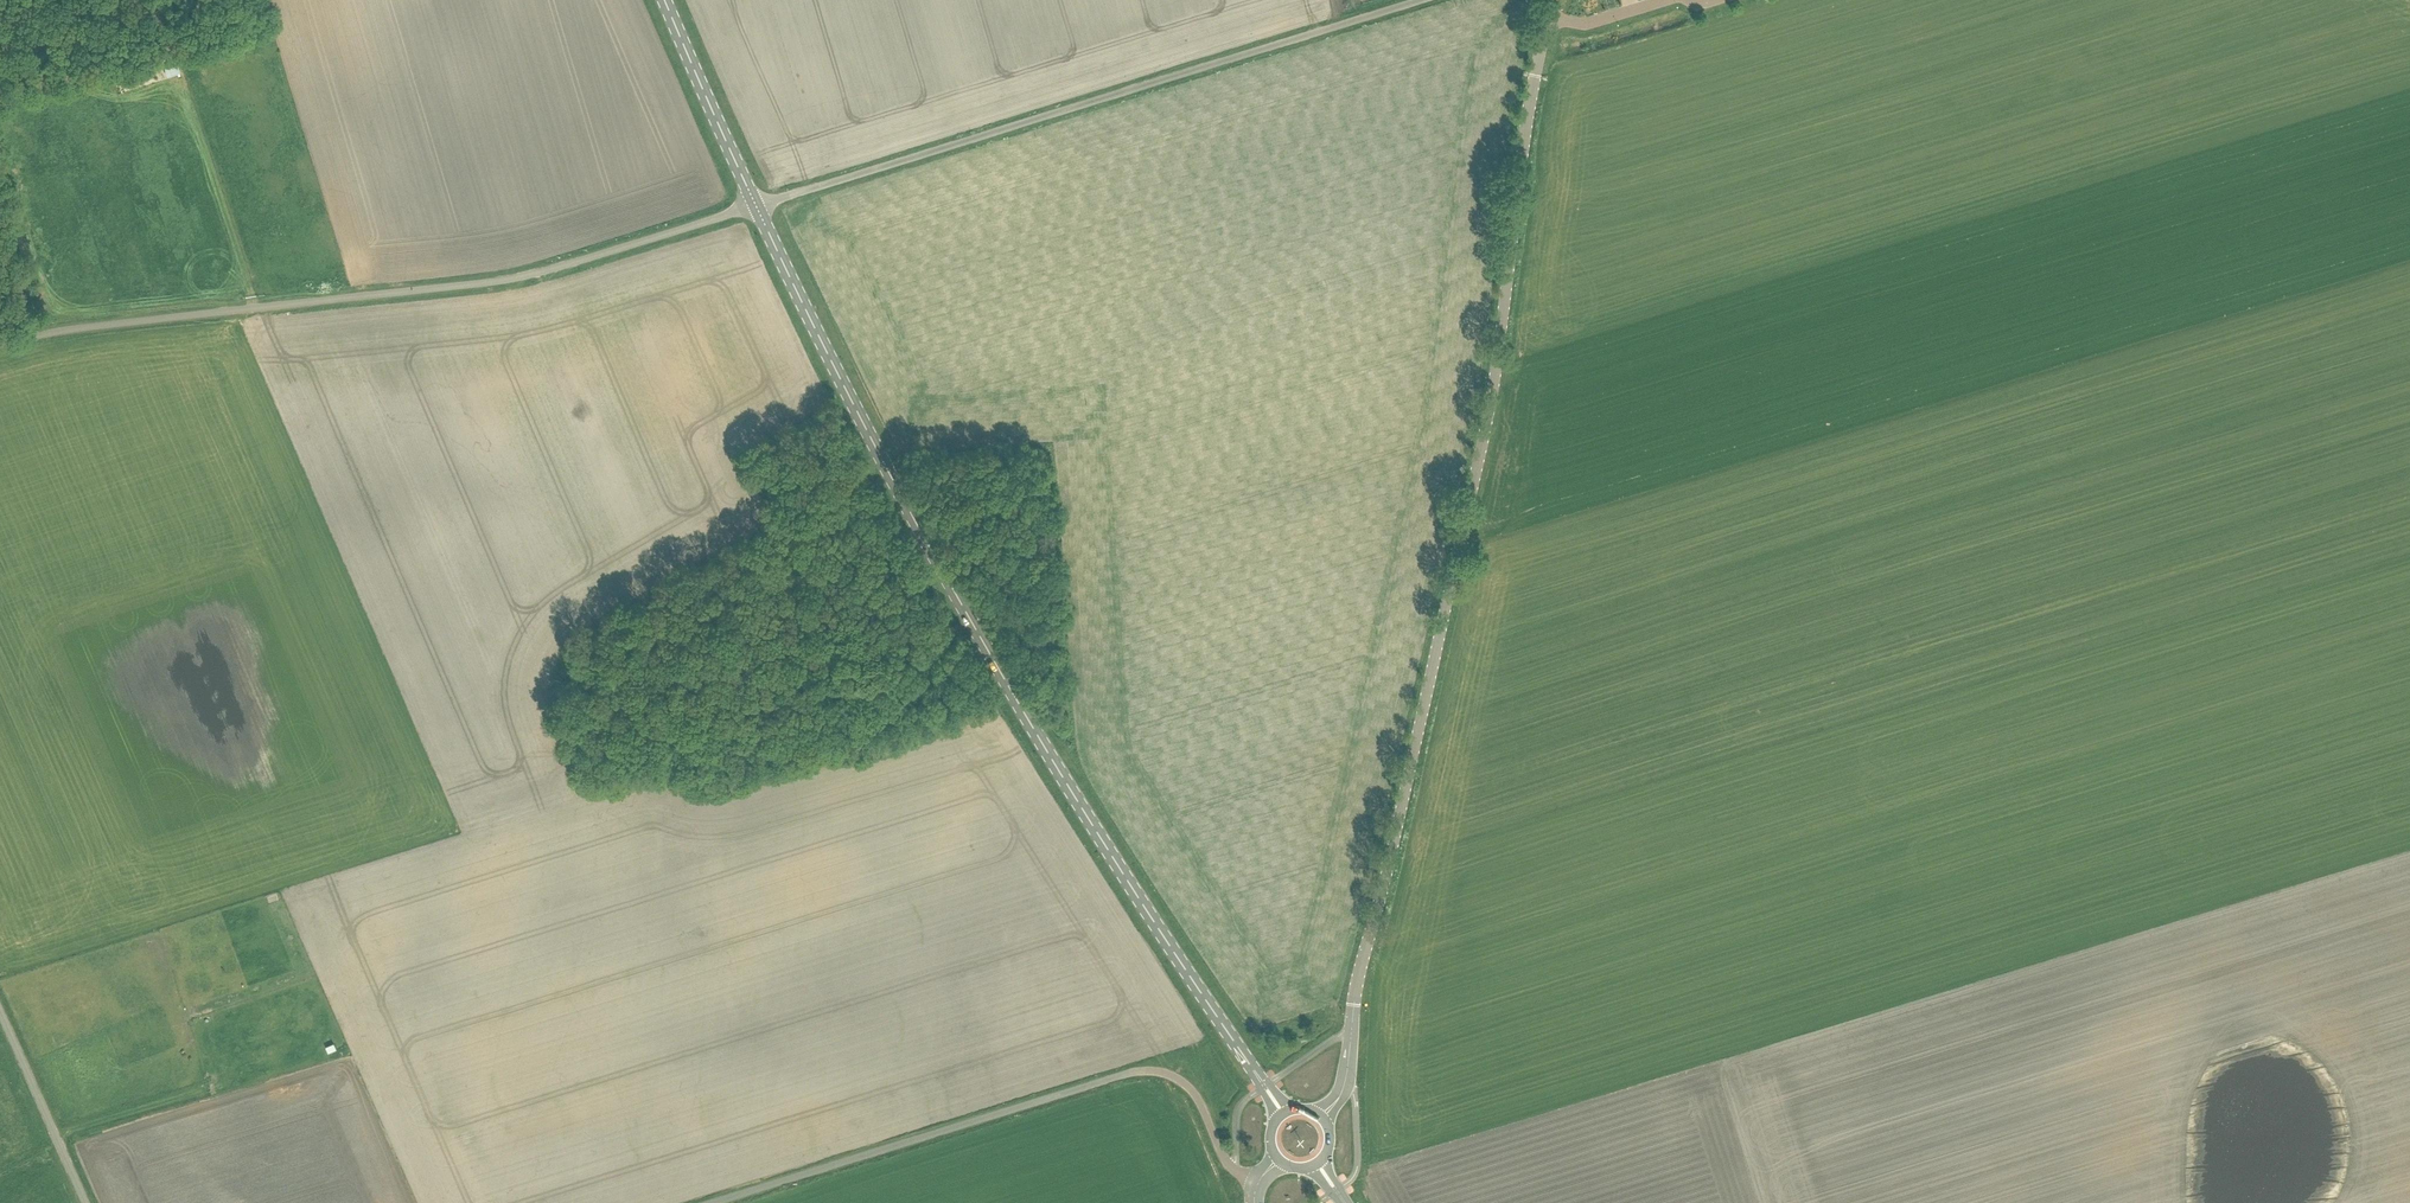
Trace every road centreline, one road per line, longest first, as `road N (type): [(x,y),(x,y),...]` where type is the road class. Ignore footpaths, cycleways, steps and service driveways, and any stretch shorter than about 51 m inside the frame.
road 1 (tertiary): [(1321,1119),(1346,1075),(1358,974),(1463,530),(1549,16)]
road 2 (primary): [(1284,1115),(1104,842),(922,533),(756,206)]
road 3 (unclassified): [(0,346),(64,330),(498,281),(756,206)]
road 4 (unclassified): [(756,206),(1416,0)]
road 5 (unclassified): [(706,1202),(1157,1069),(1192,1089),(1222,1153),(1258,1183)]
road 6 (primary): [(756,206),(666,0)]
road 7 (unclassified): [(86,1202),(0,1010)]

